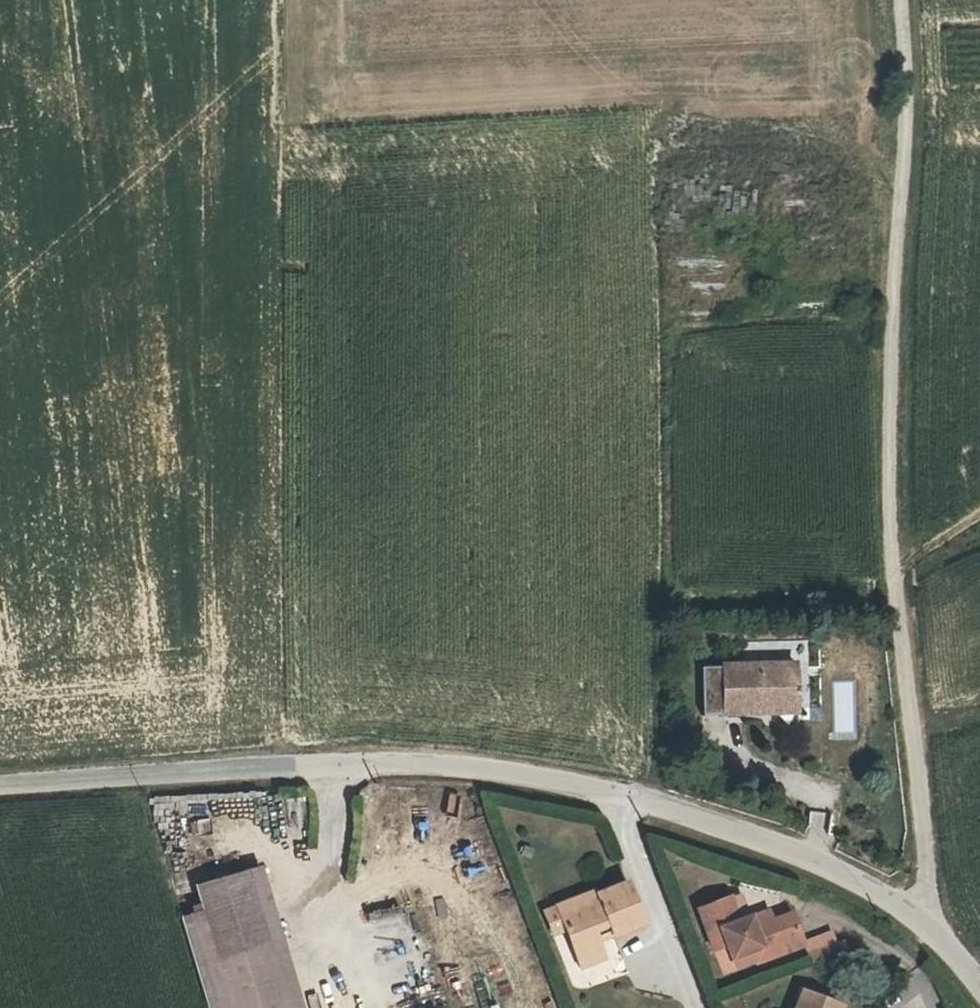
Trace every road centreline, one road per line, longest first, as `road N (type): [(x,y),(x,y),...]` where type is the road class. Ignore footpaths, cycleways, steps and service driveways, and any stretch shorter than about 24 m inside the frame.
road 1 (tertiary): [(979,985),(925,927),(803,861),(617,800),(431,770),(0,791)]

